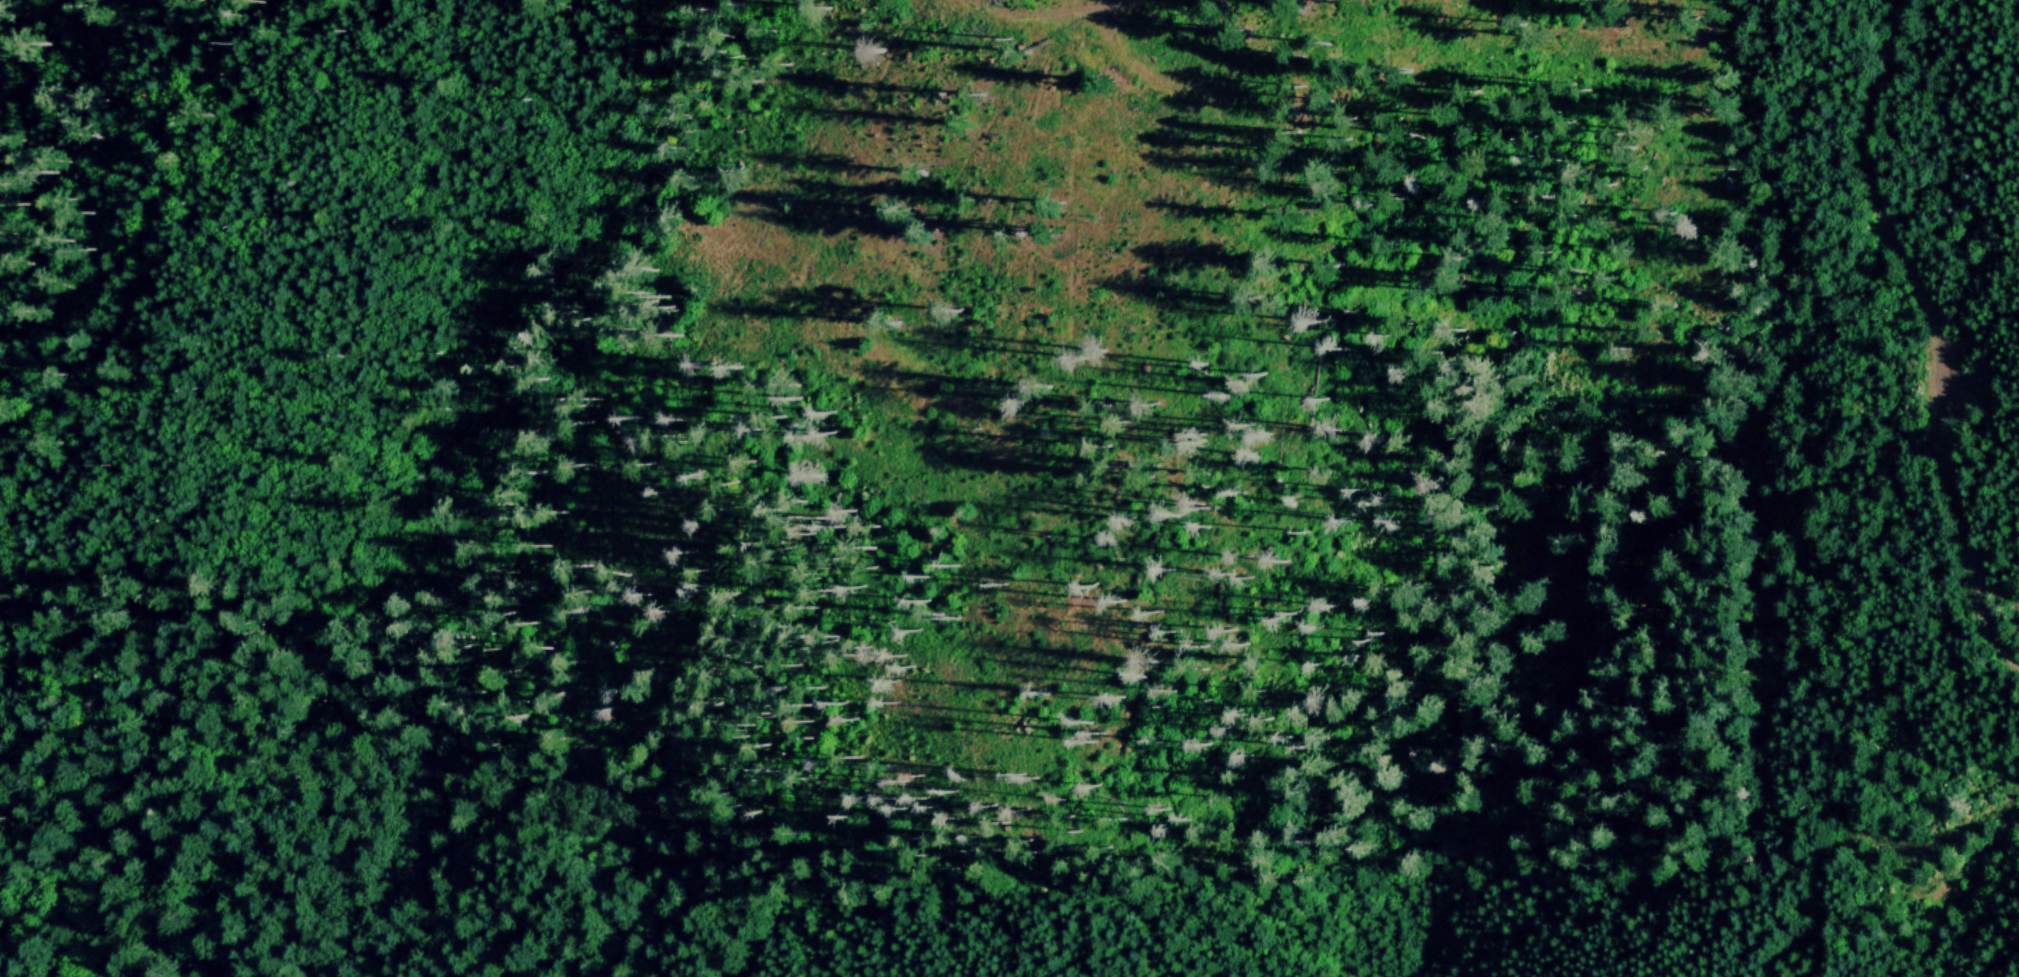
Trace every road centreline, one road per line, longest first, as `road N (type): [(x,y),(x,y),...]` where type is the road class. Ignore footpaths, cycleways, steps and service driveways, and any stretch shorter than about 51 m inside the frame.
road 1 (track): [(2018,656),(1997,639),(1955,481),(1934,320),(1872,193),(1868,121),(1896,0)]
road 2 (track): [(1116,0),(1075,8),(981,0)]

